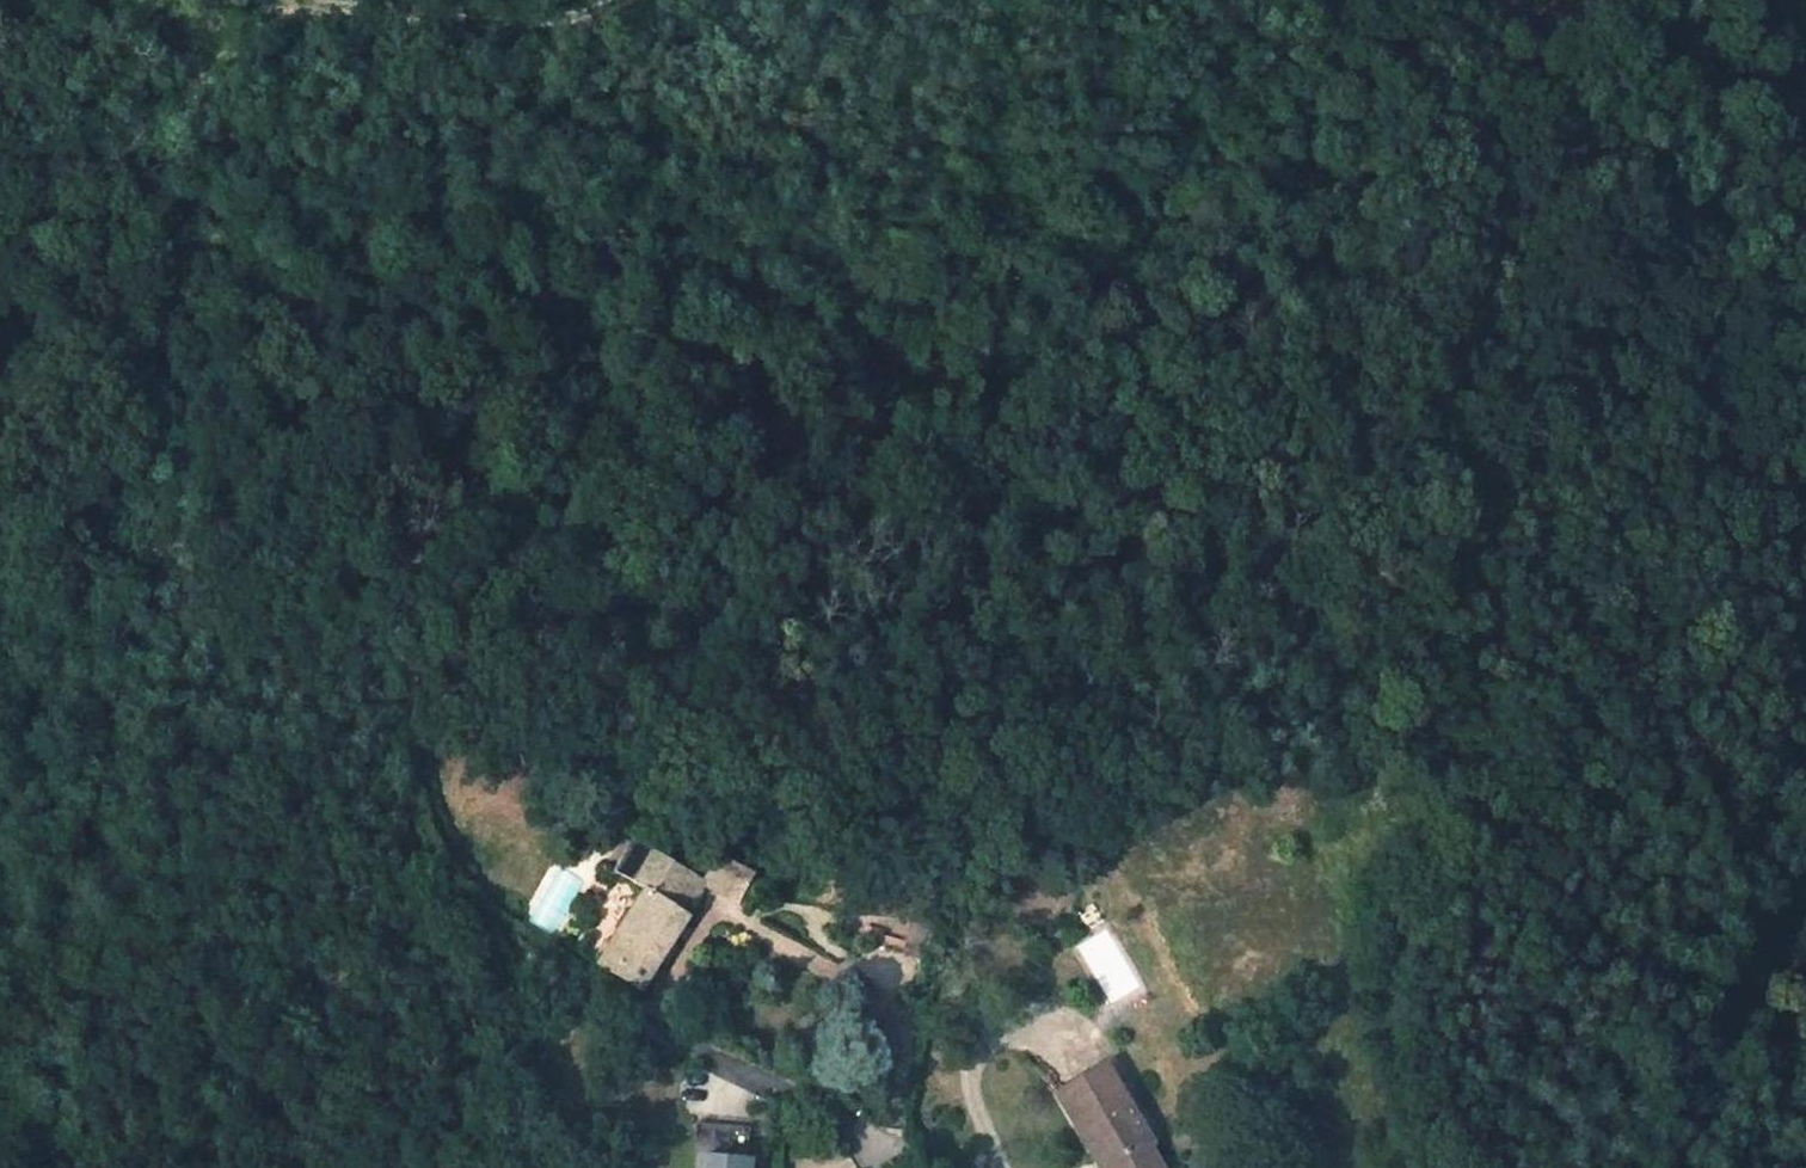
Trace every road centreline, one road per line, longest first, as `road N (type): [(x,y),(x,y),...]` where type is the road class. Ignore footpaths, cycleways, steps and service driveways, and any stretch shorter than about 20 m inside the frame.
road 1 (track): [(382,569),(411,678),(402,759),(410,825),(434,877),(503,937),(707,1054)]
road 2 (residential): [(707,1054),(845,1117),(927,1167)]

